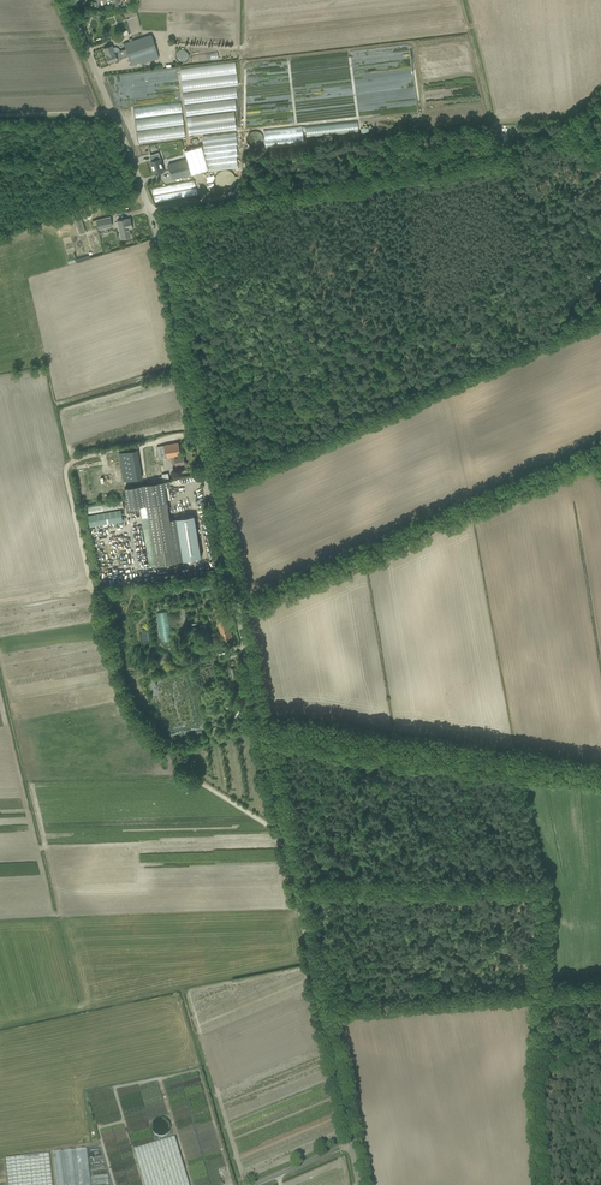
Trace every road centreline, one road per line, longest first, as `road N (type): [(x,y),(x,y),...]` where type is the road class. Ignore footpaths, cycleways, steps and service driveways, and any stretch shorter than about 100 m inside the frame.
road 1 (unclassified): [(349,1145),(150,210),(66,0)]
road 2 (track): [(600,151),(432,164),(150,210)]

